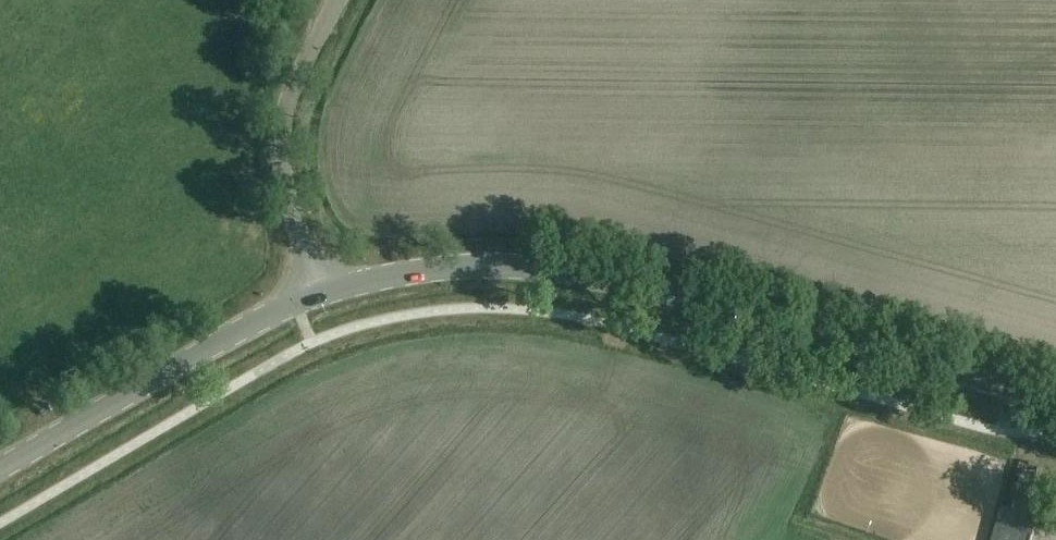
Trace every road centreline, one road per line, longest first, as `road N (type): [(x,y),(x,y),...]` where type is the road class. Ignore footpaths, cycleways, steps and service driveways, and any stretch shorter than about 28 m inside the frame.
road 1 (secondary): [(318,296),(444,268),(576,272),(960,373)]
road 2 (secondary): [(0,468),(269,314),(318,296)]
road 3 (unclassified): [(318,296),(285,177),(281,128),(340,0)]

